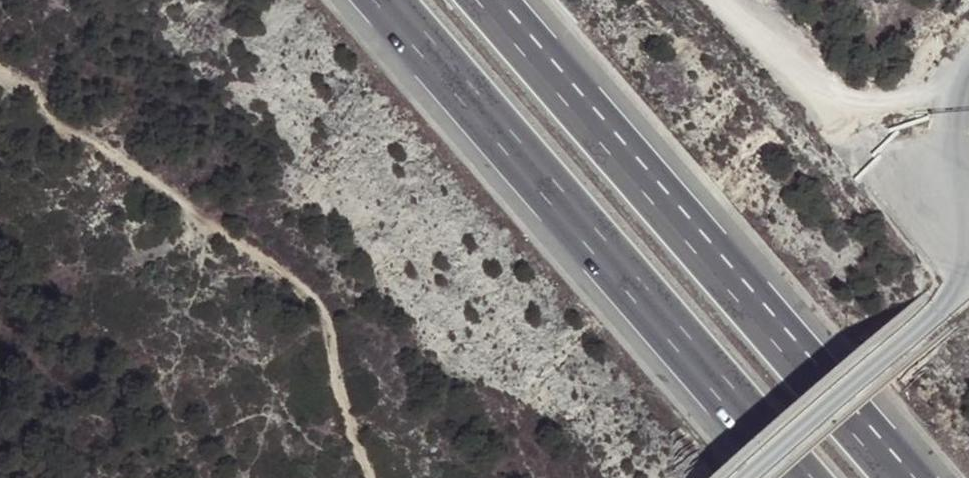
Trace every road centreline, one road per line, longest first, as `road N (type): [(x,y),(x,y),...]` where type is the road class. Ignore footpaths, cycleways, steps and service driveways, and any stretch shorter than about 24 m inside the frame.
road 1 (motorway): [(909,477),(491,0)]
road 2 (motorway): [(388,0),(799,477)]
road 3 (track): [(0,69),(23,96),(318,312),(333,341),(358,448),(375,477)]
road 4 (unclassified): [(747,477),(947,302)]

